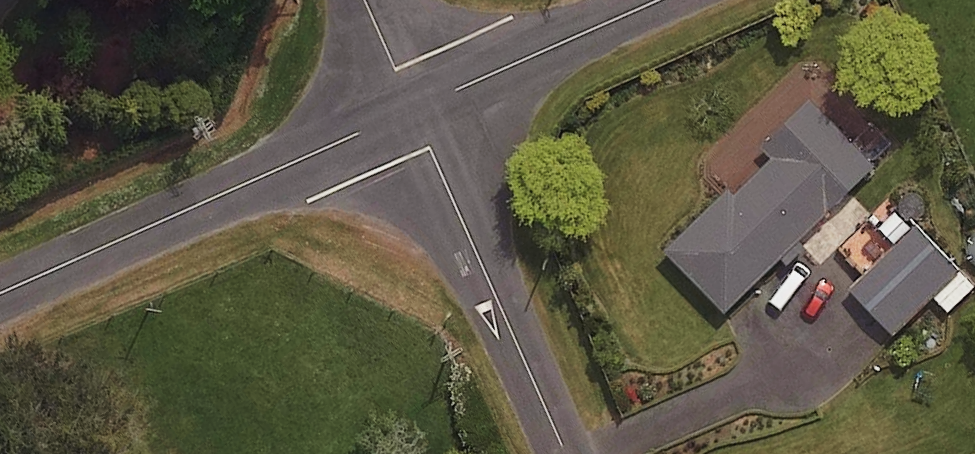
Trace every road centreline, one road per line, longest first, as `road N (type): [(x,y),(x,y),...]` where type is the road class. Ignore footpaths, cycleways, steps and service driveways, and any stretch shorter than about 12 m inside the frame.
road 1 (tertiary): [(0,294),(415,110)]
road 2 (unclassified): [(566,453),(415,110)]
road 3 (tertiary): [(415,110),(661,0)]
road 4 (unclassified): [(415,110),(366,0)]

